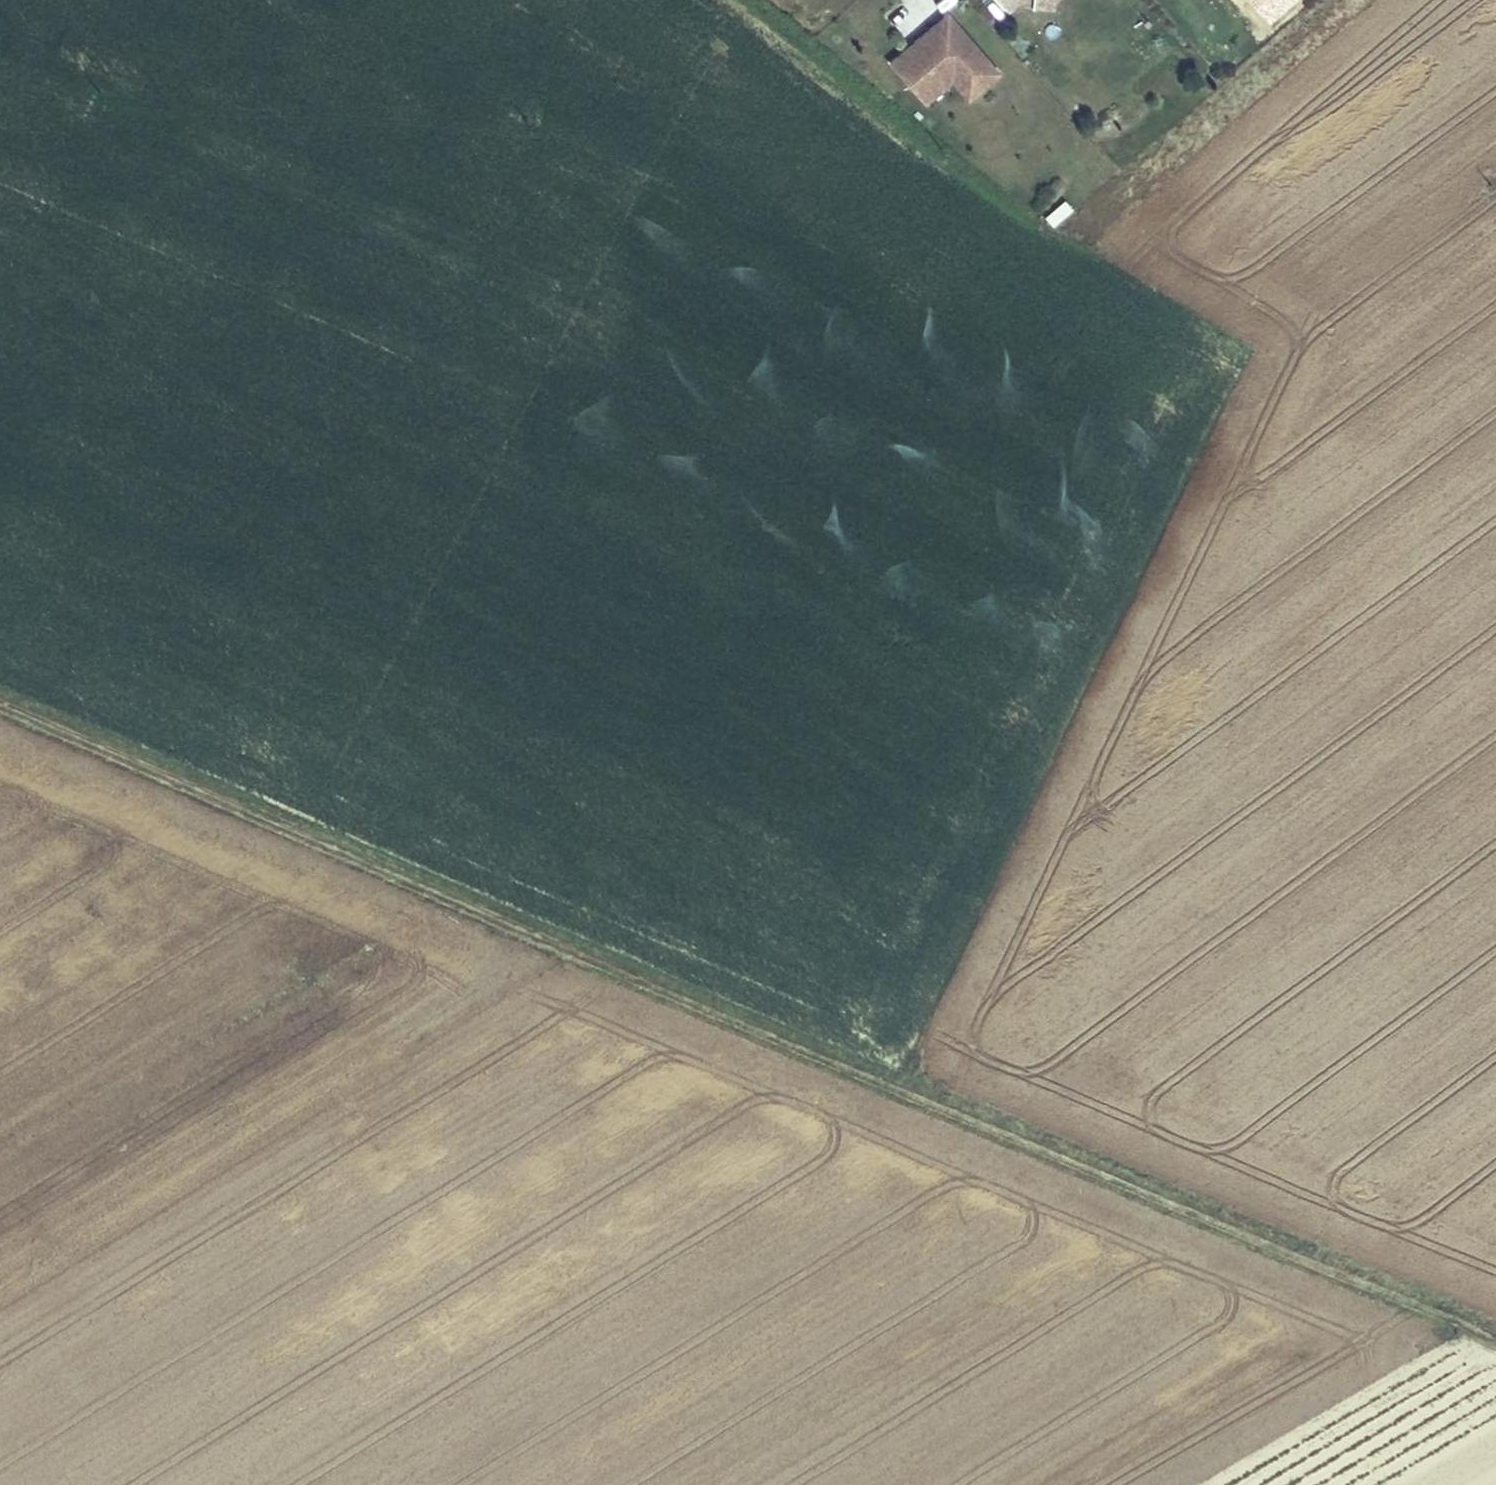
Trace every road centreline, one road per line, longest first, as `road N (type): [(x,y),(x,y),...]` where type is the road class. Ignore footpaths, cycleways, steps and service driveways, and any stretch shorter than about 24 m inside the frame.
road 1 (track): [(1495,1336),(0,702)]

